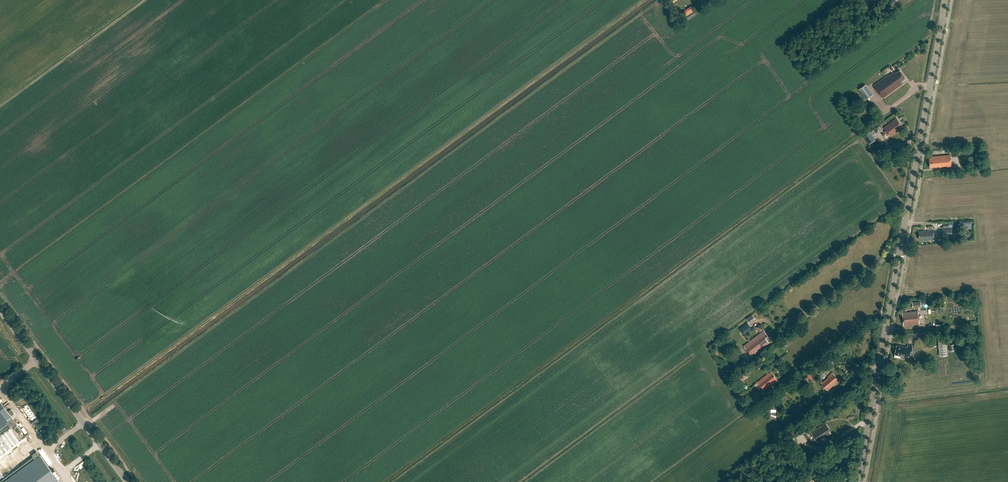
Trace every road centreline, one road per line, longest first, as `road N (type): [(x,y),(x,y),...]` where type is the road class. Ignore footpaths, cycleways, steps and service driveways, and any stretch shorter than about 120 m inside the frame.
road 1 (secondary): [(857,481),(945,0)]
road 2 (tertiary): [(126,481),(0,311)]
road 3 (track): [(899,256),(785,333),(762,320)]
road 4 (track): [(888,313),(777,387)]

